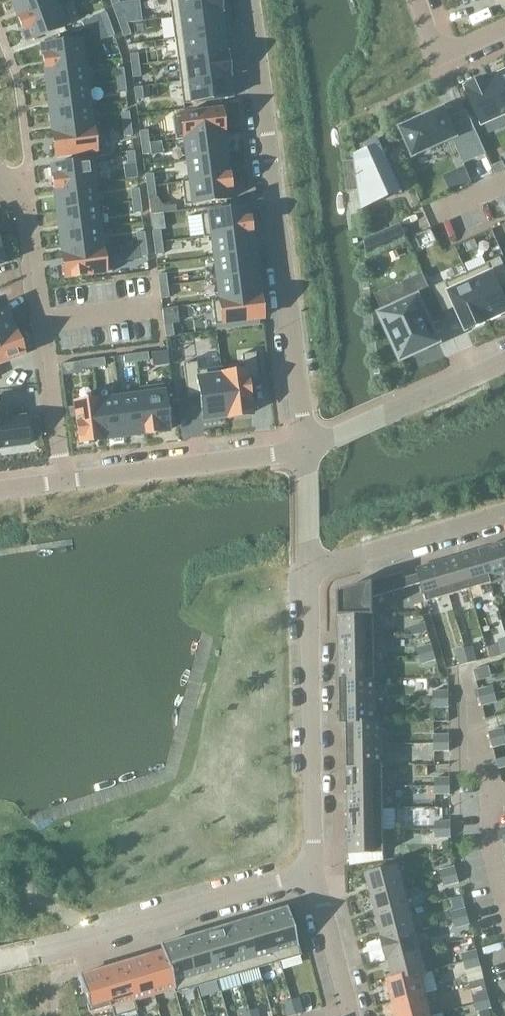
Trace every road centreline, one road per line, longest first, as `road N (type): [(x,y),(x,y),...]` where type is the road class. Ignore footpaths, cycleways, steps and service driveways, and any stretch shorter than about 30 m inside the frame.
road 1 (residential): [(248,0),(303,451)]
road 2 (residential): [(316,872),(0,962)]
road 3 (residential): [(0,174),(23,199),(62,483)]
road 4 (residential): [(316,872),(309,572)]
road 5 (residential): [(303,451),(62,483)]
road 6 (residential): [(303,451),(504,361)]
road 7 (residential): [(309,572),(504,513)]
road 8 (residential): [(353,1015),(316,872)]
road 9 (residential): [(418,0),(440,50),(504,27)]

